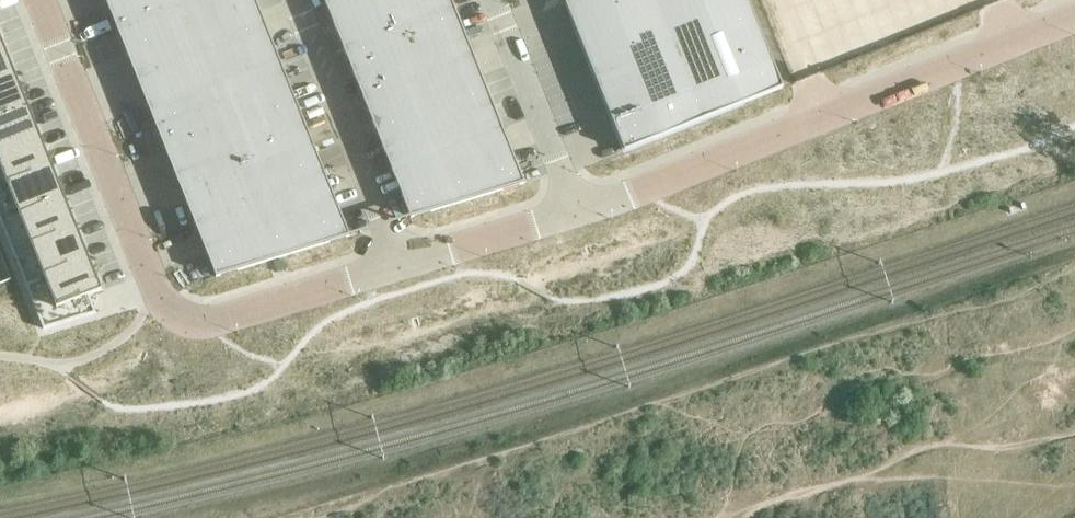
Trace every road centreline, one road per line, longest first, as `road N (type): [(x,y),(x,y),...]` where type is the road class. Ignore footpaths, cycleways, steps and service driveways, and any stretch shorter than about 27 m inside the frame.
road 1 (unclassified): [(37,0),(145,279),(165,304),(213,317),(398,264)]
road 2 (unclassified): [(577,206),(1074,11)]
road 3 (unclassified): [(293,0),(398,264)]
road 4 (unclassified): [(495,0),(577,206)]
road 5 (unclassified): [(398,264),(577,206)]

